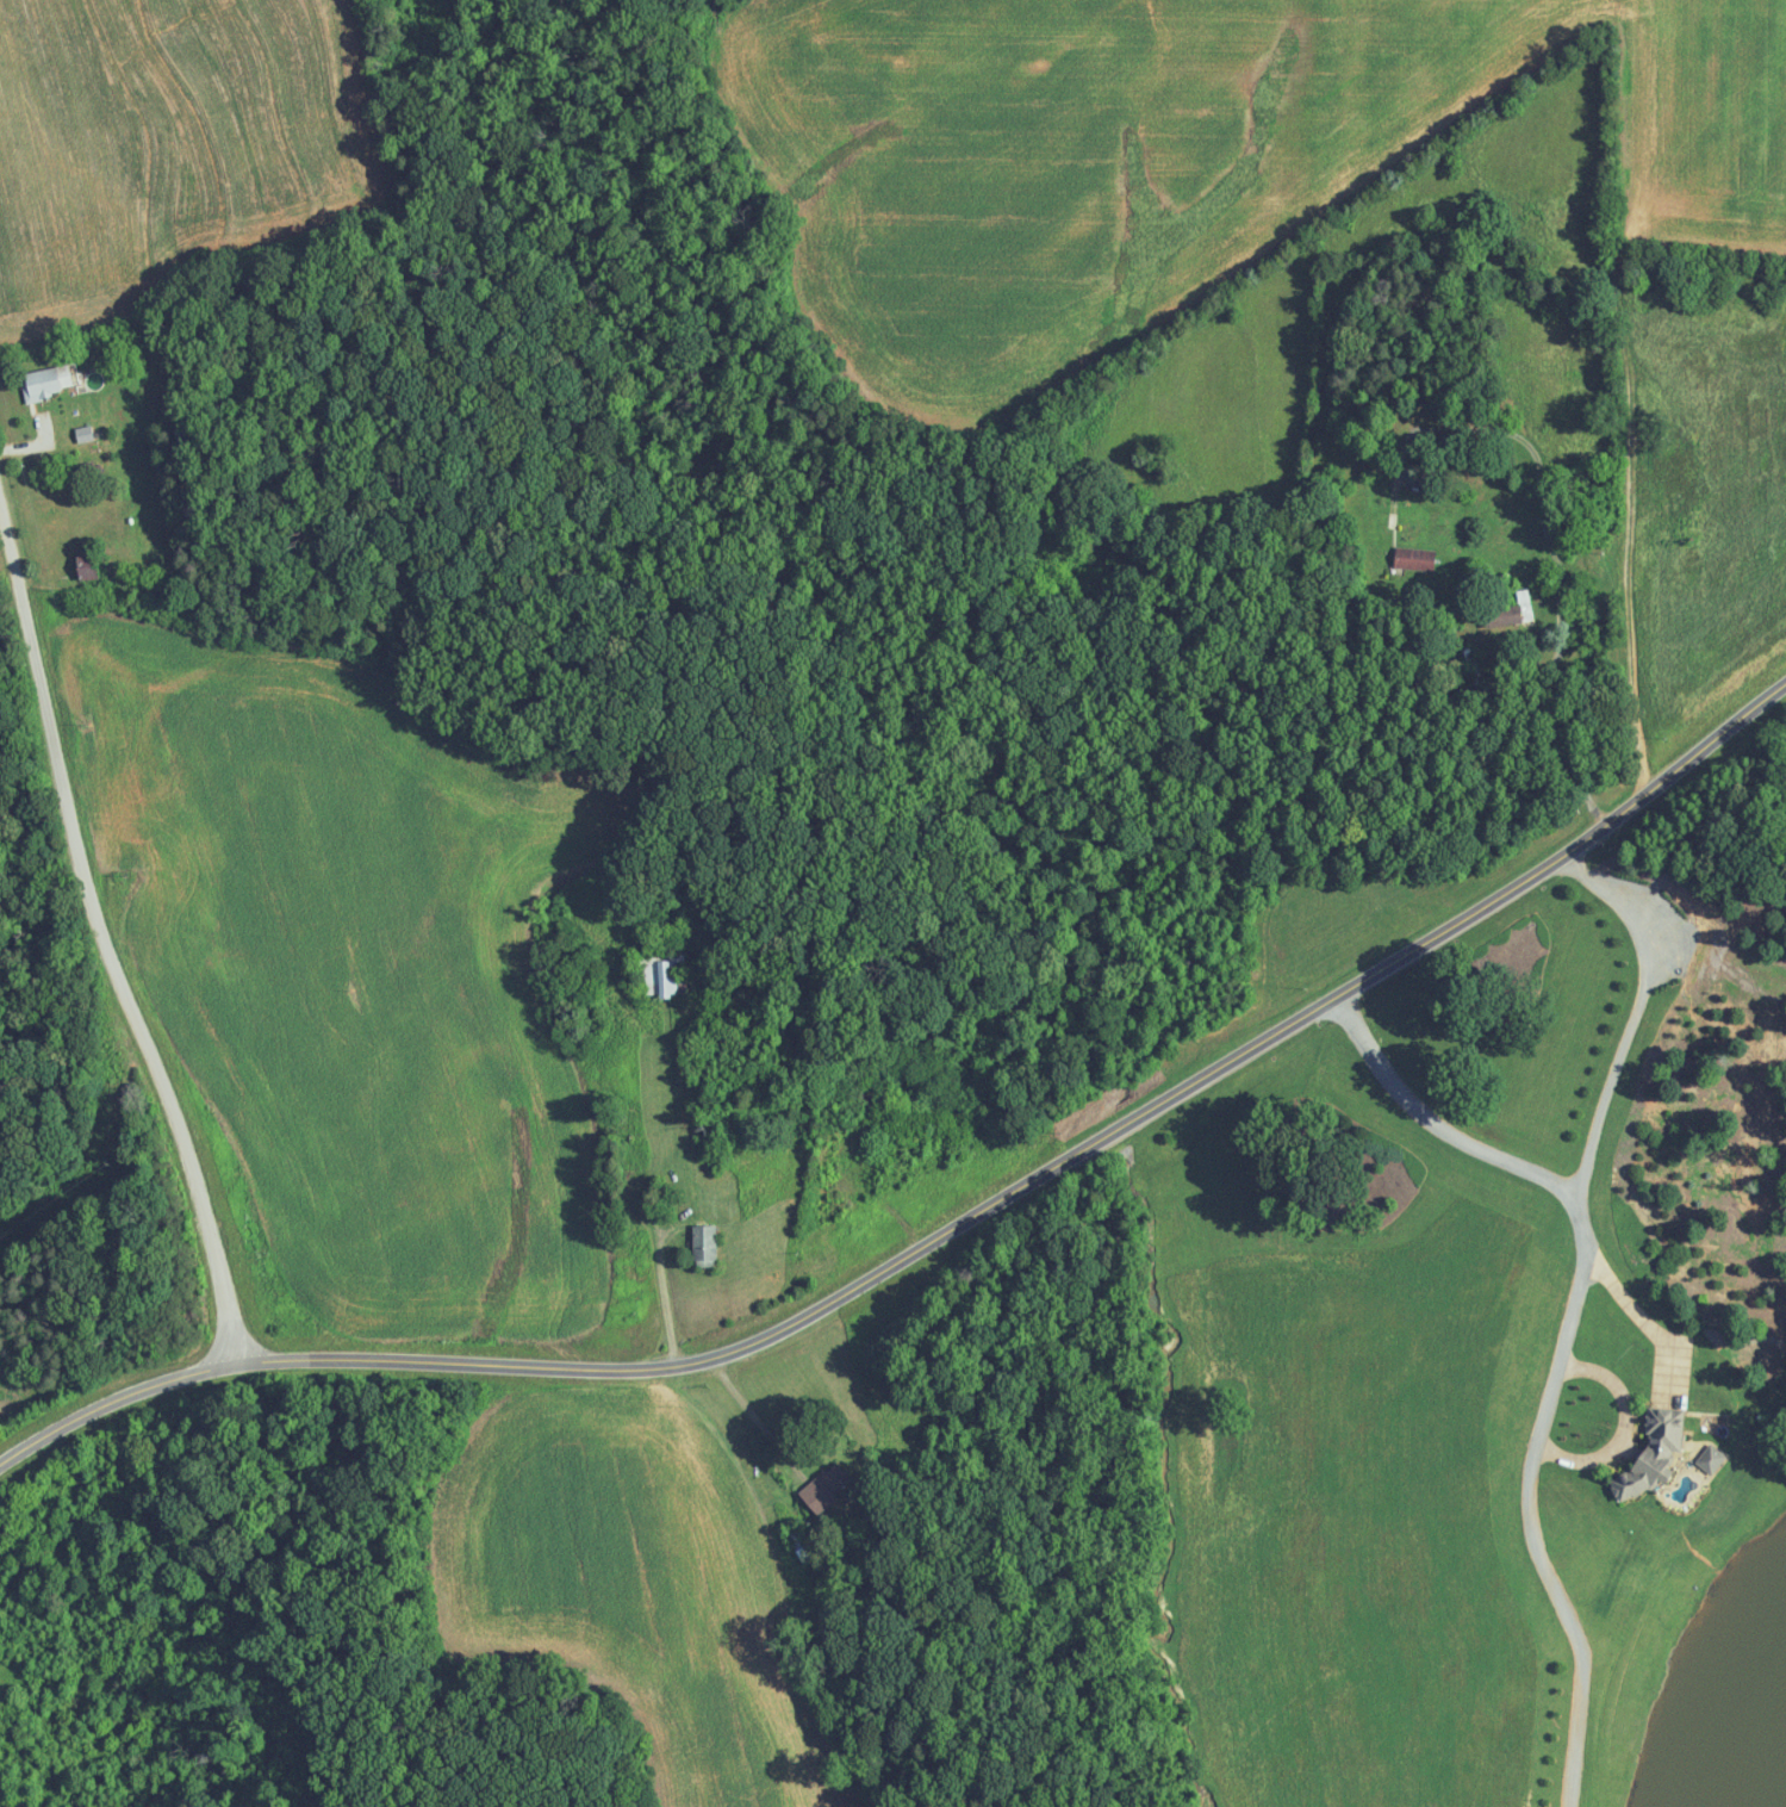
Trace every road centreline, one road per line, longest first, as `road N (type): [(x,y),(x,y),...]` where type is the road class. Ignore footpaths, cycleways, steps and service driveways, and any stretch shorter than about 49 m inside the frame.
road 1 (residential): [(0,1465),(100,1409),(237,1364),(379,1360),(626,1372),(710,1360),(754,1343),(1558,862),(1785,686)]
road 2 (residential): [(237,1364),(231,1266),(193,1129),(154,1055),(80,837),(0,484)]

